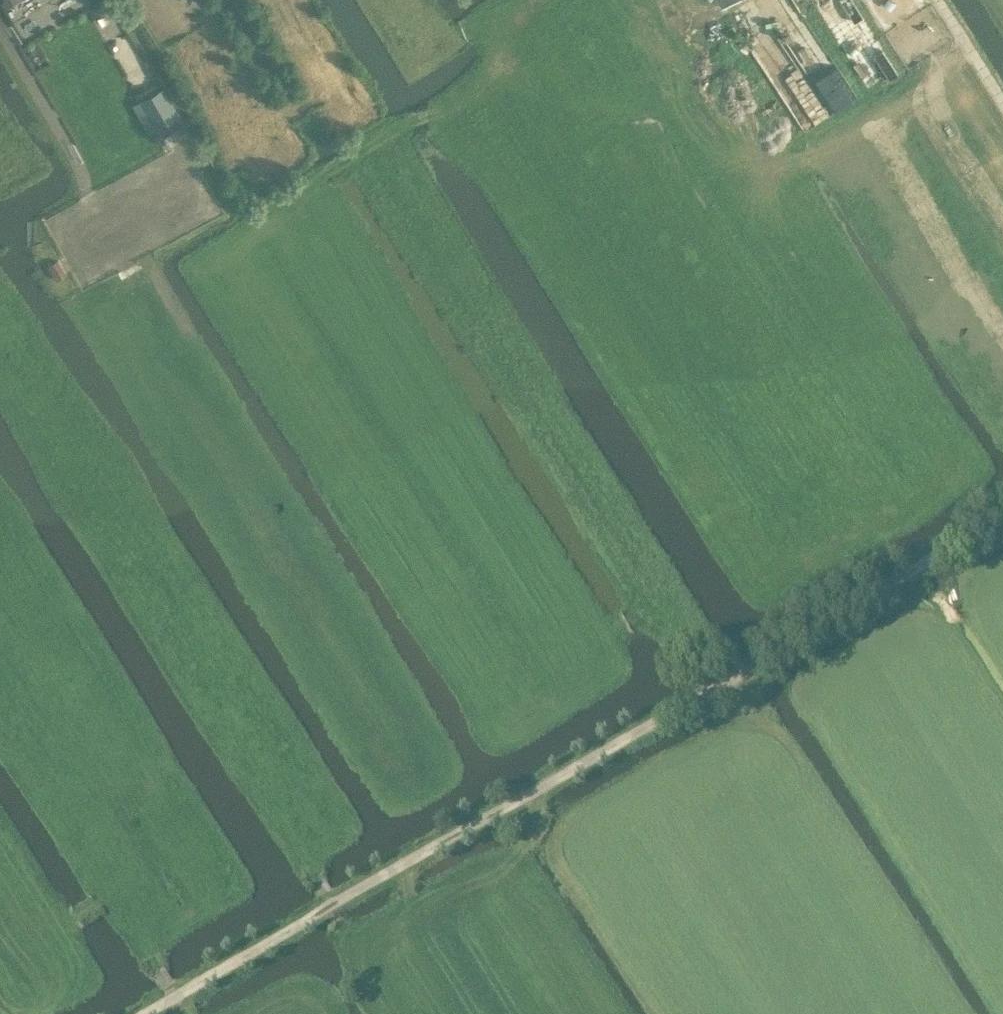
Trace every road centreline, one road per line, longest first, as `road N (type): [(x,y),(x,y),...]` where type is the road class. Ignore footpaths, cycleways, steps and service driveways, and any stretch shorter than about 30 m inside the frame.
road 1 (track): [(146,1013),(1002,519)]
road 2 (track): [(1002,105),(935,0)]

